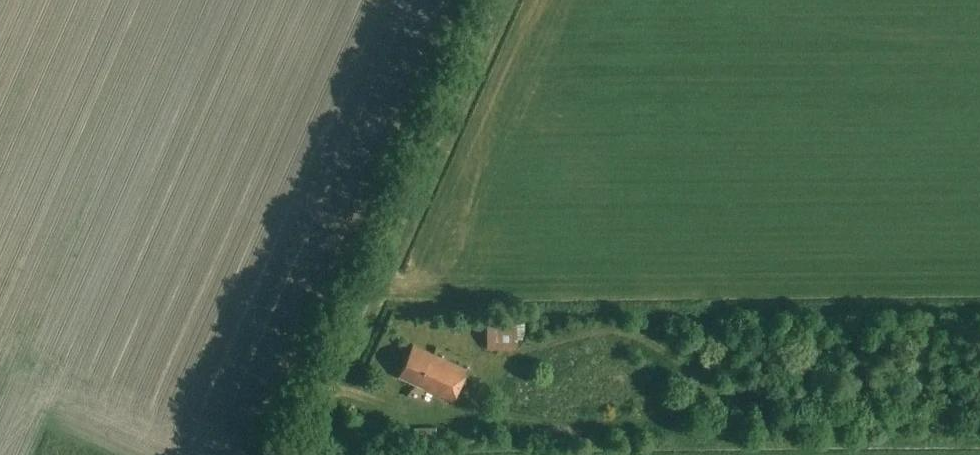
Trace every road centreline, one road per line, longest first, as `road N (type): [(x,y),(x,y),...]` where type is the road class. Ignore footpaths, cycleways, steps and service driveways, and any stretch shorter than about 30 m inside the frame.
road 1 (track): [(327,392),(383,410),(602,423),(667,398),(679,379),(698,392),(979,392)]
road 2 (unclassified): [(299,454),(497,0)]
road 3 (track): [(979,441),(686,444),(641,410)]

